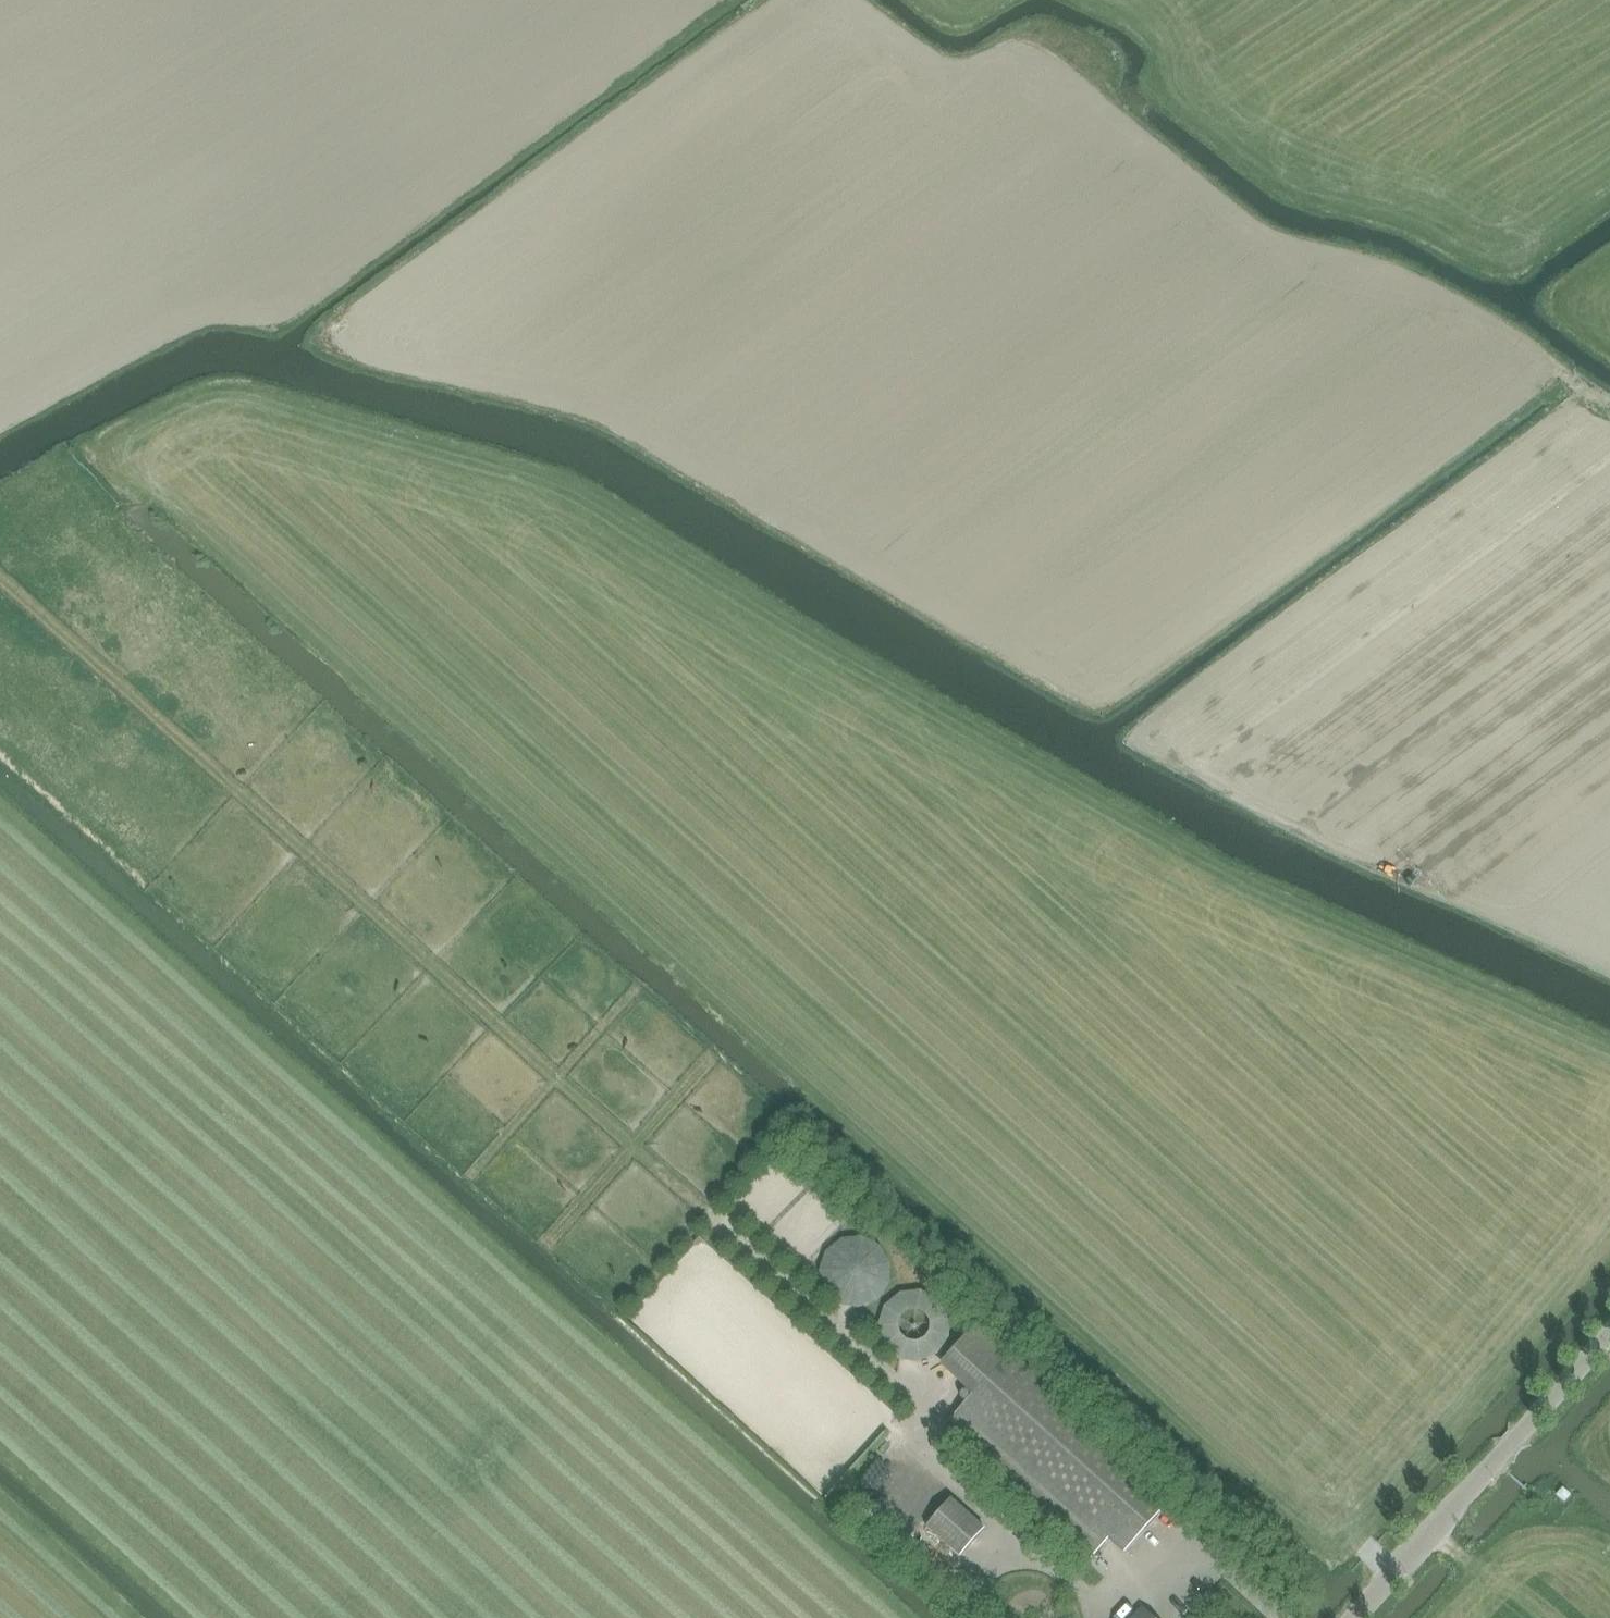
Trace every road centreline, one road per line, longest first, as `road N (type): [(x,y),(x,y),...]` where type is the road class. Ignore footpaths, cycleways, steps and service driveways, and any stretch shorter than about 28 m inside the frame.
road 1 (tertiary): [(1356,1617),(1609,1335)]

